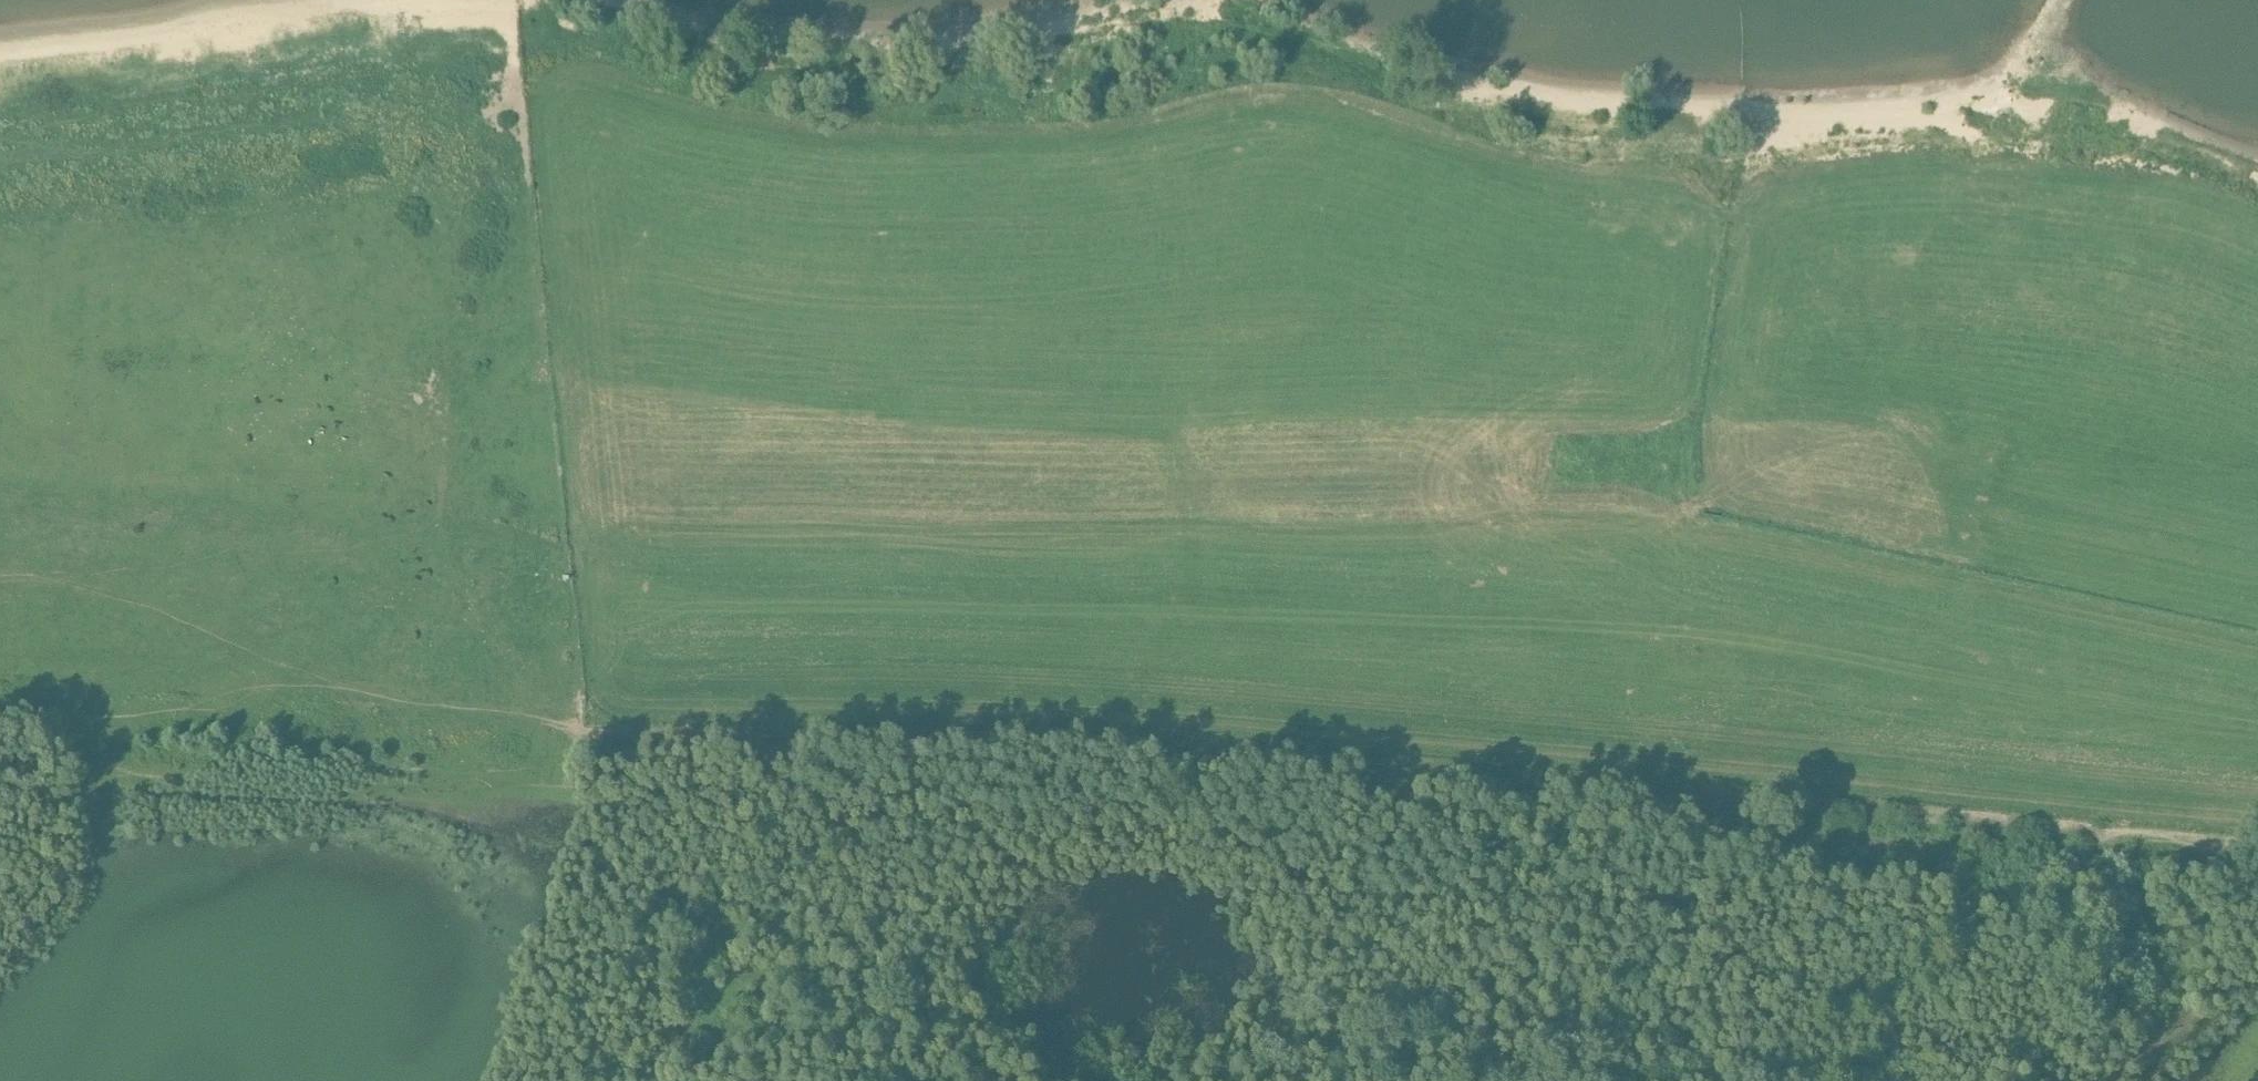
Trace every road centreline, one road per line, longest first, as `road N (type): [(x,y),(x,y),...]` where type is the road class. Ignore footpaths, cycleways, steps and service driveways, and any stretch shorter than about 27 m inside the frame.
road 1 (track): [(0,596),(70,589),(588,688),(1509,713),(1686,639),(2257,720)]

